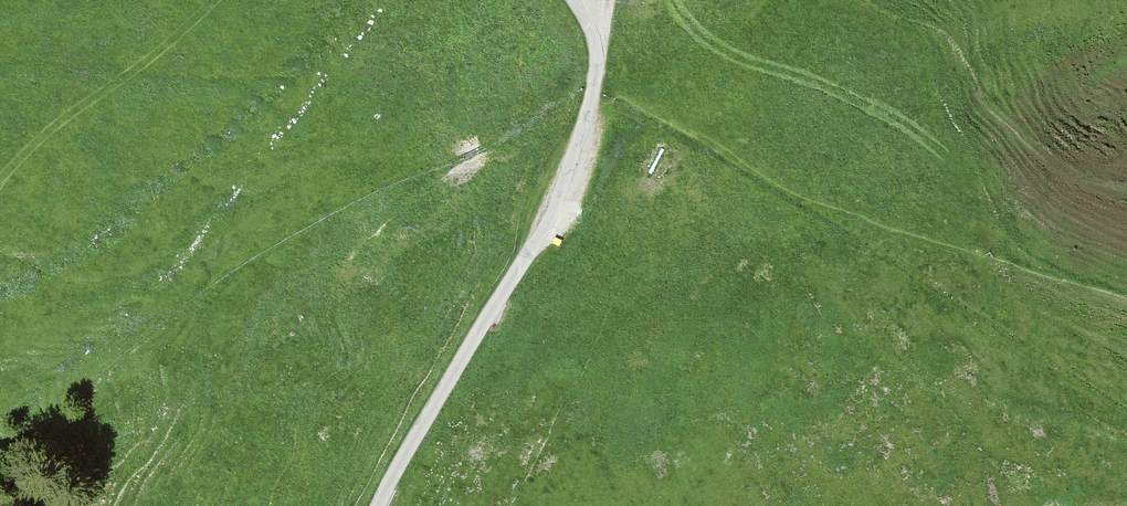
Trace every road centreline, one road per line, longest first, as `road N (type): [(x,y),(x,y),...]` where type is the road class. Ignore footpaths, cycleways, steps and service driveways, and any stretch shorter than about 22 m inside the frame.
road 1 (track): [(598,45),(594,92),(859,236),(949,244),(1126,302)]
road 2 (unclassified): [(384,505),(538,252),(578,154),(600,71),(598,45),(576,0)]
road 3 (track): [(0,185),(58,123),(169,46),(216,0)]

